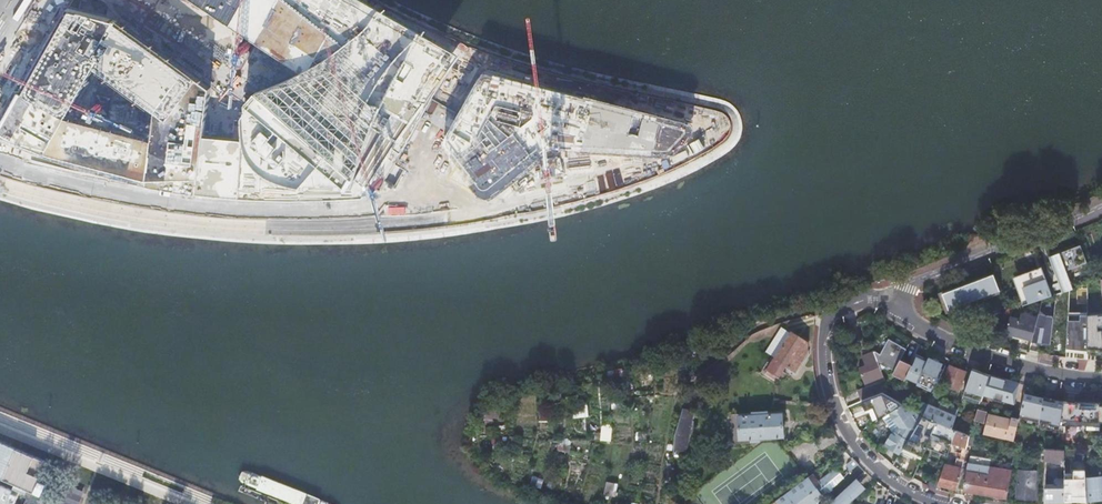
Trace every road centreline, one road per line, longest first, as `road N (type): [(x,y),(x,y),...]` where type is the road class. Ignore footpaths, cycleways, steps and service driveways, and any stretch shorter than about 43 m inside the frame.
road 1 (residential): [(896,309),(853,300),(827,320),(825,373),(844,428),(885,477),(948,503)]
road 2 (residential): [(896,309),(906,288),(930,276),(1101,210)]
road 3 (residential): [(1101,379),(1031,370),(959,345),(896,309)]

